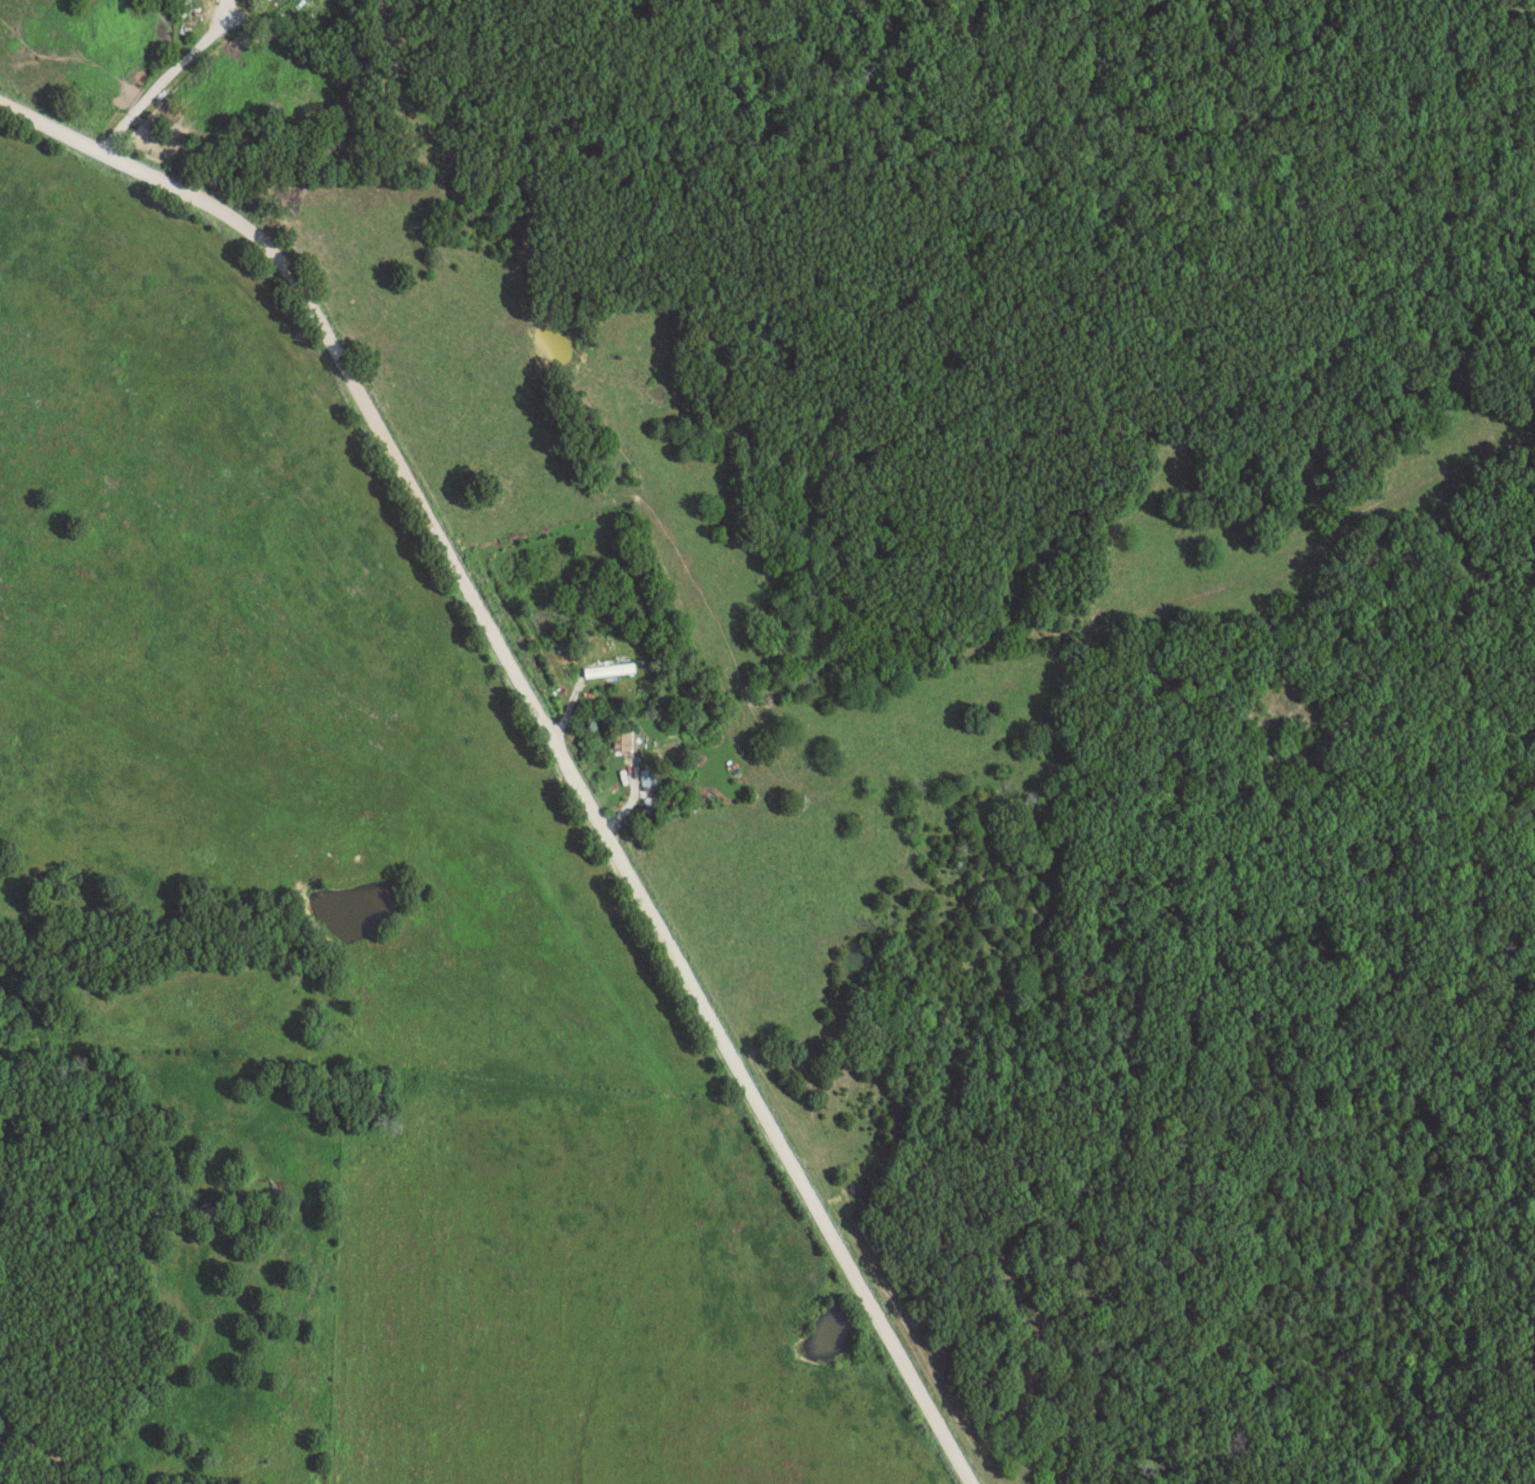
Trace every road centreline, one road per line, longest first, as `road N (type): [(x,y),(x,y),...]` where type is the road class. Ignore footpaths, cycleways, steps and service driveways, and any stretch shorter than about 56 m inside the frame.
road 1 (residential): [(977,1483),(292,271),(247,220),(0,104)]

